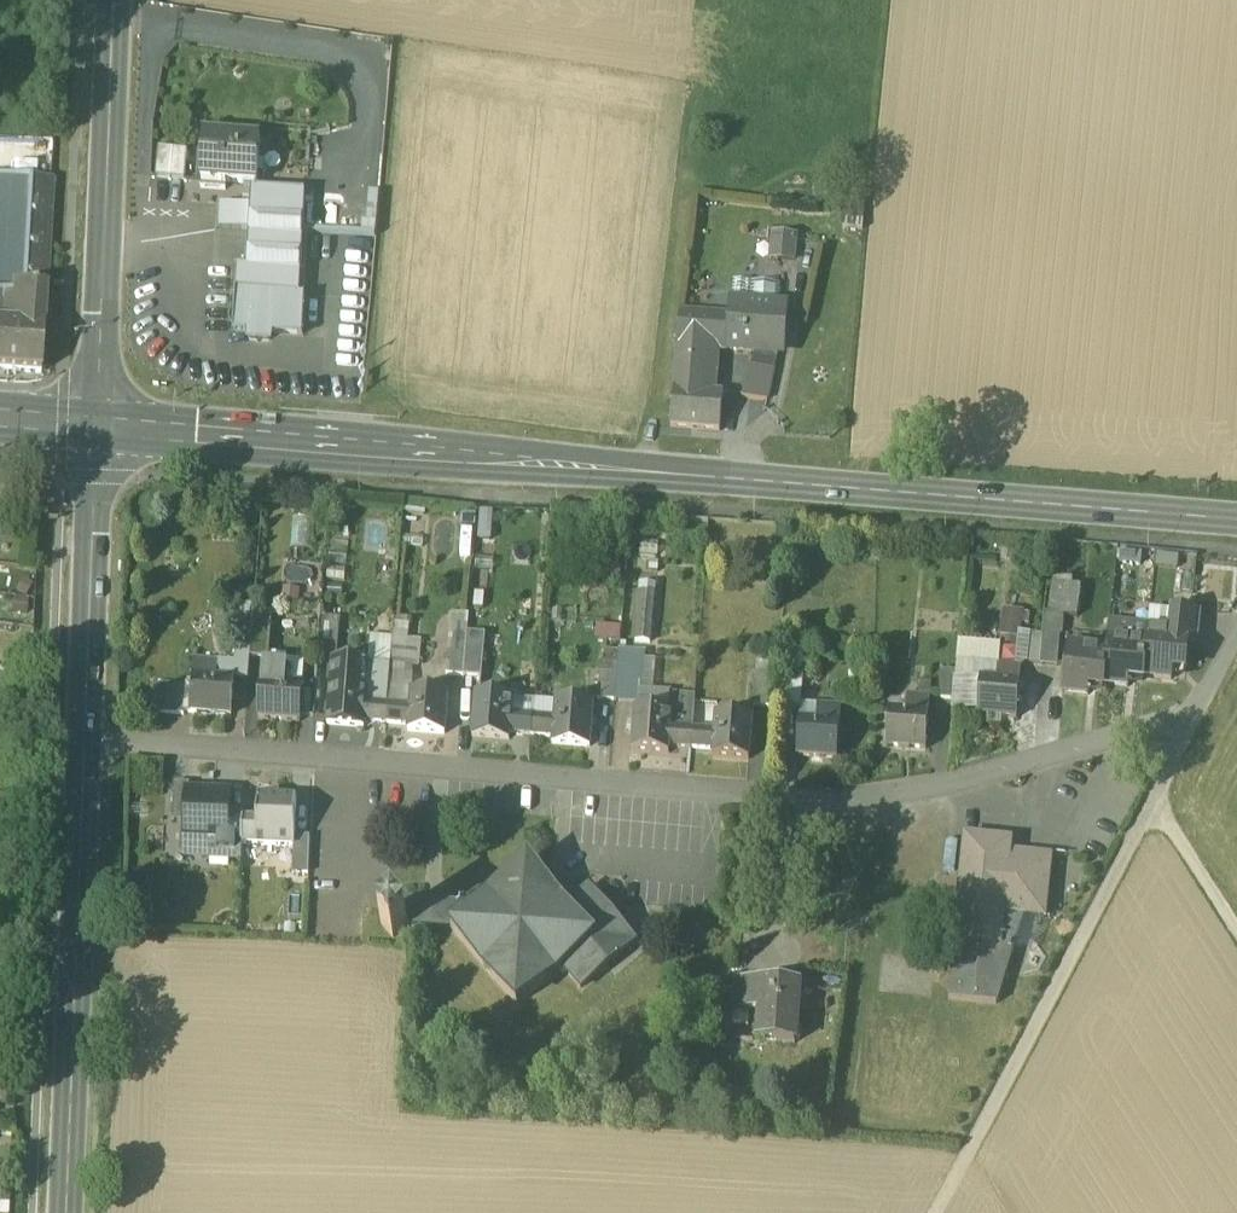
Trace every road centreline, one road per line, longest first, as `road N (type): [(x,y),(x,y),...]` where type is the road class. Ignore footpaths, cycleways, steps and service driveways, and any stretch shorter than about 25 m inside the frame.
road 1 (residential): [(84,742),(816,802),(954,780),(1202,705),(1236,630)]
road 2 (secondary): [(1236,521),(97,425)]
road 3 (track): [(1202,705),(937,1212)]
road 4 (secondary): [(66,1212),(84,742)]
road 5 (secondary): [(97,425),(115,0)]
road 6 (secondary): [(84,742),(97,425)]
road 7 (track): [(1155,803),(1236,933)]

